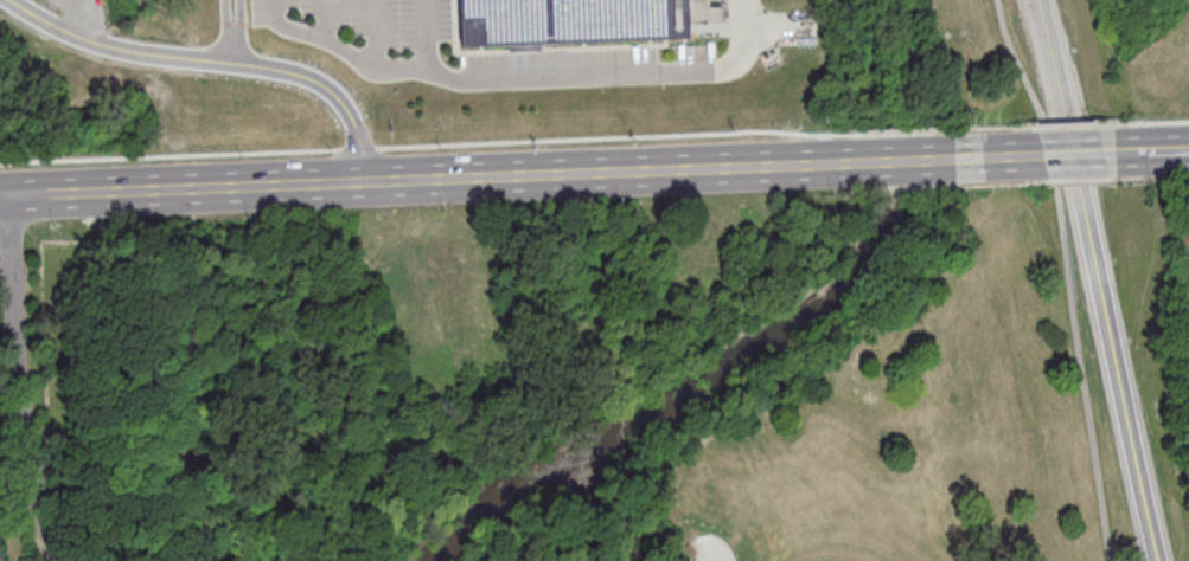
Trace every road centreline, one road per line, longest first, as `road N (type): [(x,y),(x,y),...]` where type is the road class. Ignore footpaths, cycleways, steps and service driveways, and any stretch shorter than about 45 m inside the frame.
road 1 (tertiary): [(1036,0),(1155,560)]
road 2 (secondary): [(837,165),(358,182)]
road 3 (residential): [(6,0),(49,26),(110,47),(262,67),(320,85),(353,131),(358,182)]
road 4 (residential): [(53,560),(14,376),(6,196)]
road 5 (secondary): [(199,188),(6,196)]
road 6 (secondary): [(358,182),(199,188)]
road 7 (secondary): [(958,161),(837,165)]

